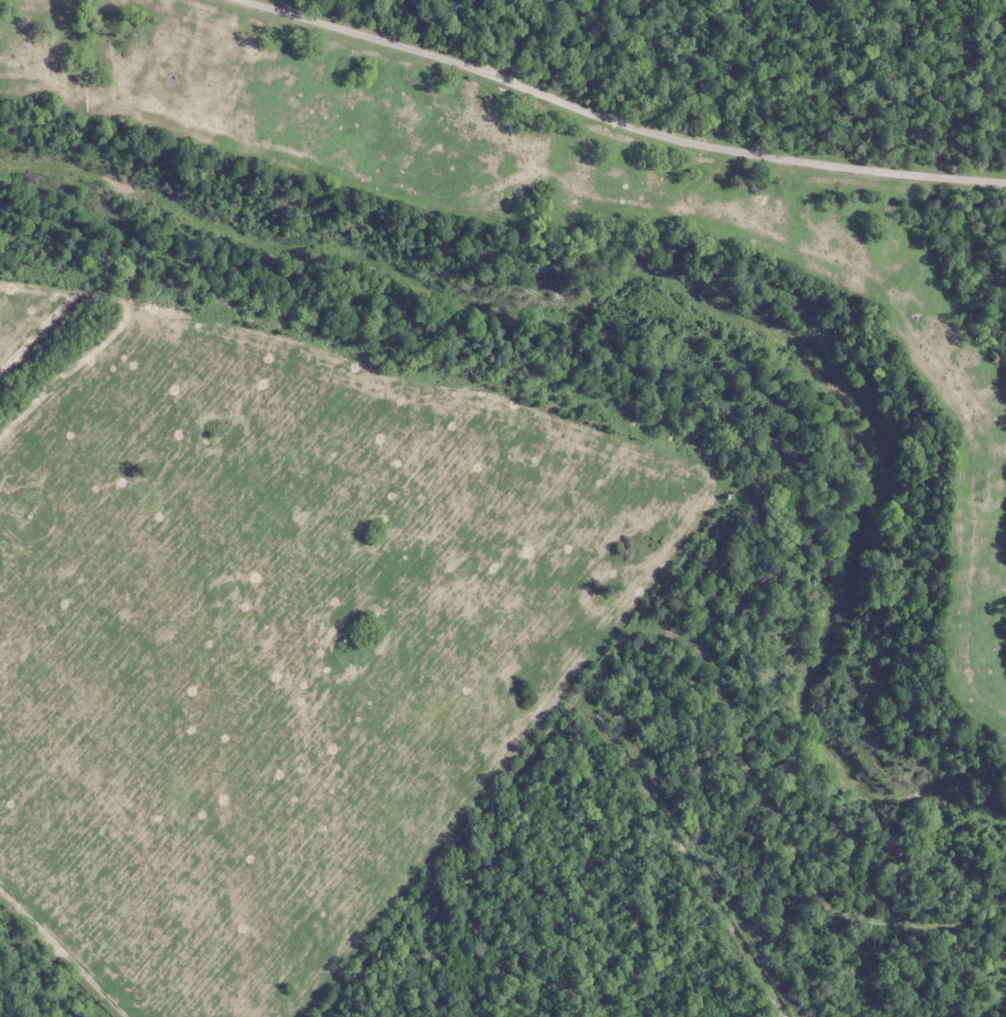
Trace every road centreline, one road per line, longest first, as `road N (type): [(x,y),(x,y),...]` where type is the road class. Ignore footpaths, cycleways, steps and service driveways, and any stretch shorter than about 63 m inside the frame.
road 1 (residential): [(1005,236),(796,214),(320,48),(137,0)]

